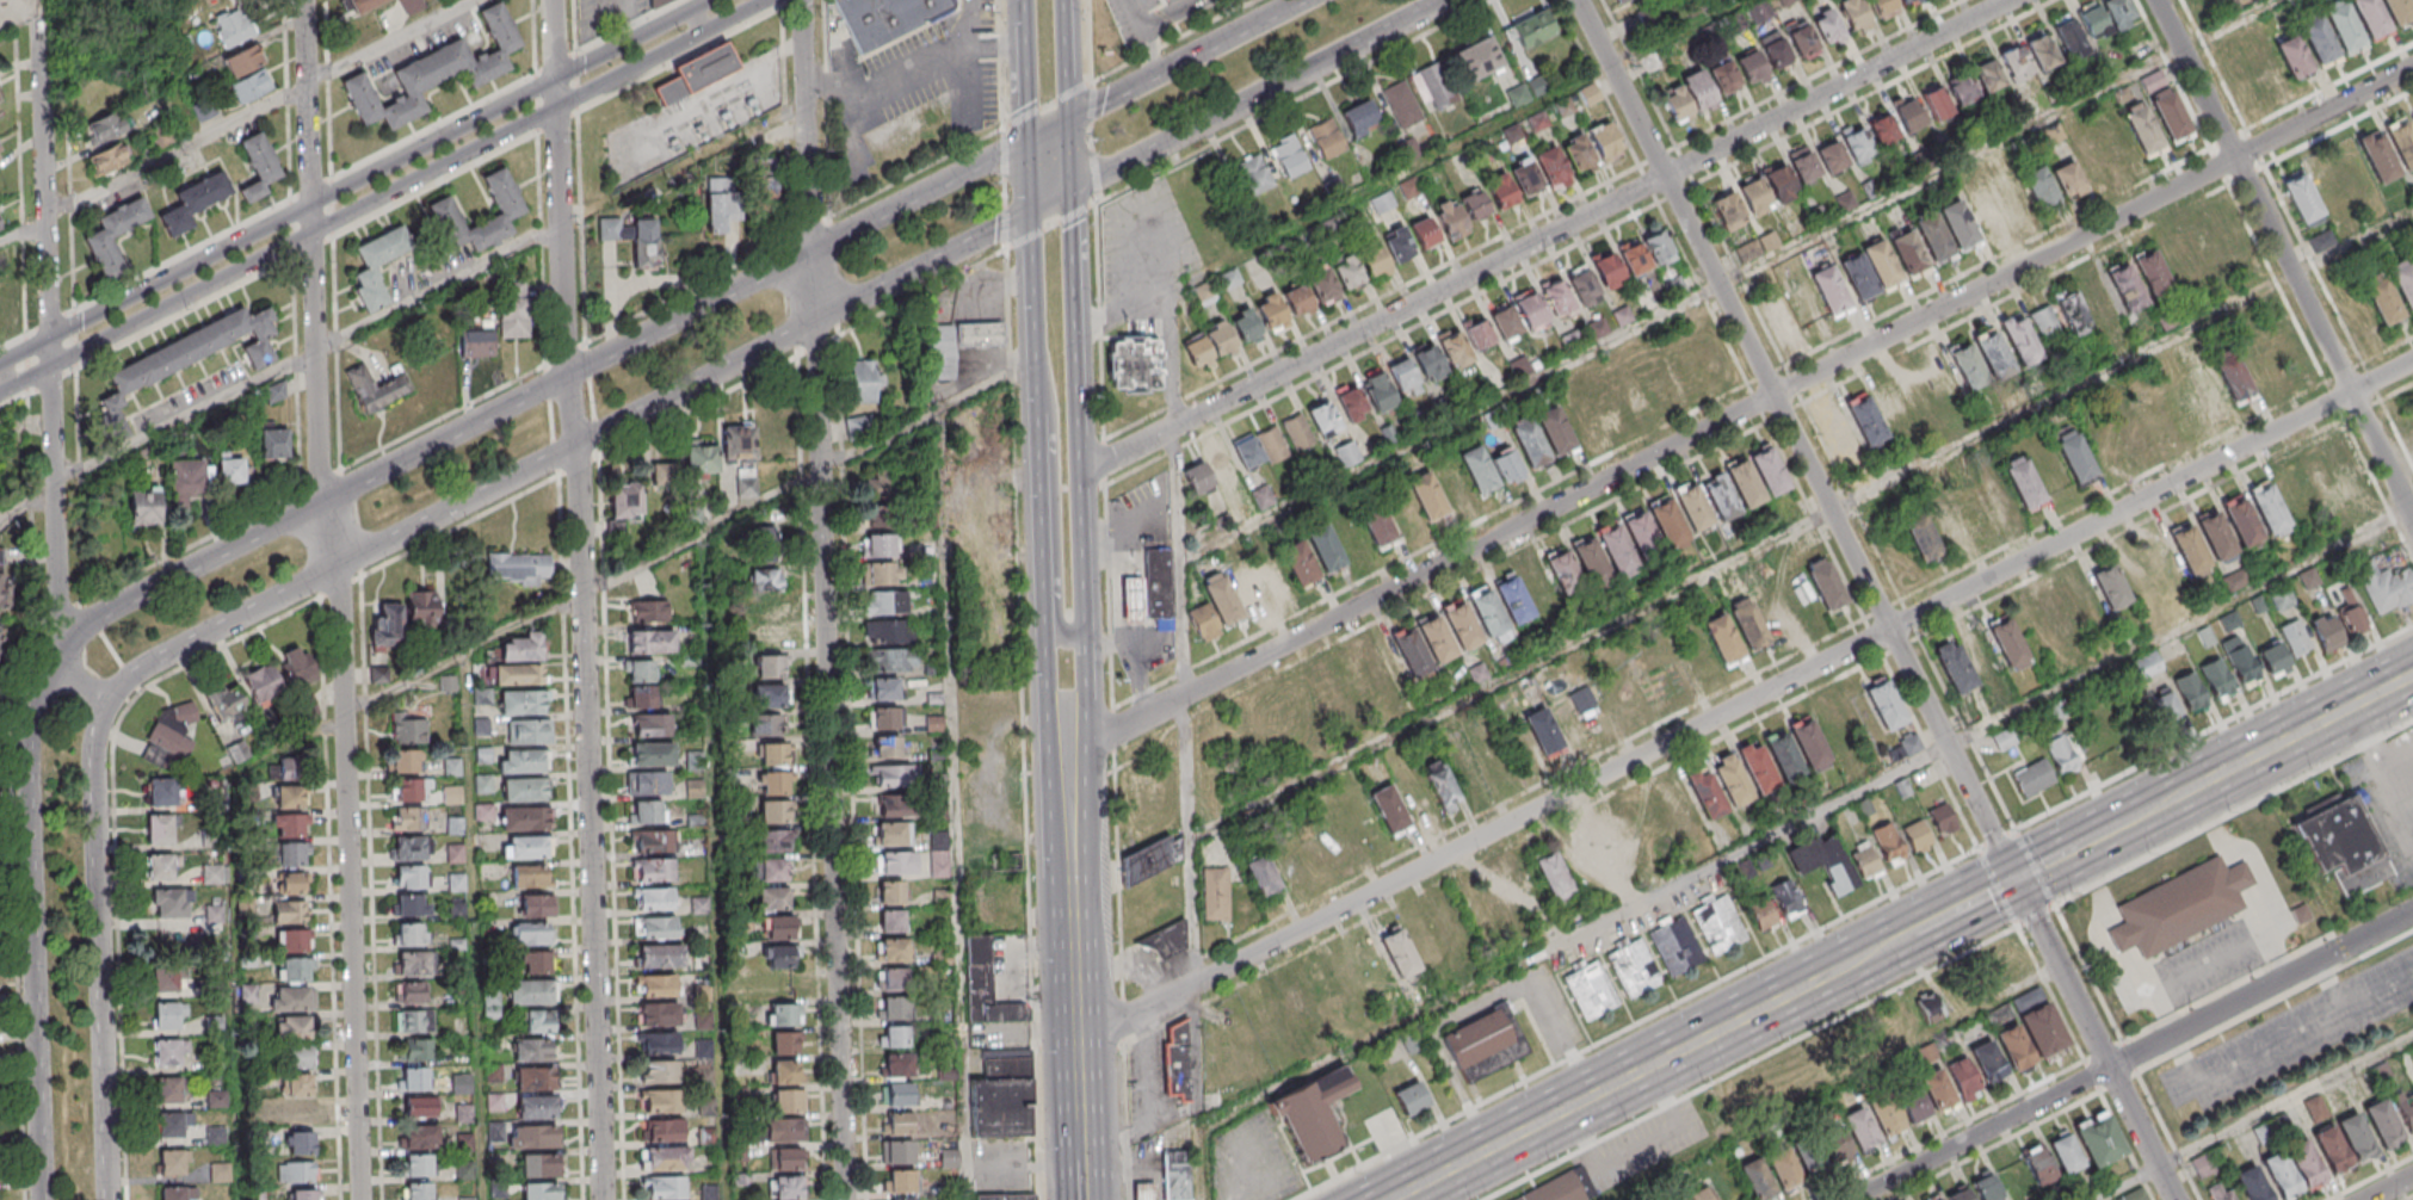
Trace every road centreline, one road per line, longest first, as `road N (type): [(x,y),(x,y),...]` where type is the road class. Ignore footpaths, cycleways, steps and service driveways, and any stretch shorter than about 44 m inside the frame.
road 1 (residential): [(2412,67),(1069,756)]
road 2 (residential): [(2412,360),(1079,1043)]
road 3 (tertiary): [(109,1199),(92,754),(109,699),(138,670),(819,318)]
road 4 (residential): [(847,1199),(807,0)]
road 5 (residential): [(2111,1068),(1580,0)]
road 6 (residential): [(1080,475),(2007,0)]
road 7 (residential): [(0,393),(767,0)]
road 8 (tertiary): [(323,501),(95,618),(56,660),(36,700),(25,756),(42,1199)]
road 9 (residential): [(604,1199),(580,489),(566,376)]
road 10 (residential): [(709,0),(49,339)]
road 11 (residential): [(109,699),(56,660),(41,23)]
road 12 (residential): [(361,1199),(339,567),(323,501)]
road 13 (residential): [(2412,514),(2158,0)]
road 14 (tertiary): [(1030,140),(566,376)]
road 15 (trunk): [(1855,964),(1392,1199)]
road 16 (residential): [(323,501),(309,74)]
road 17 (tertiary): [(1070,191),(1446,0)]
road 18 (residential): [(566,376),(556,0)]
road 19 (secondary): [(1069,743),(1081,1113)]
road 20 (residential): [(2412,912),(2111,1068)]
road 21 (secondary): [(1086,635),(1074,302)]
road 22 (secondary): [(1036,345),(1054,410),(1060,619),(1068,635),(1086,635)]
road 23 (residential): [(2111,1068),(1852,1199)]
road 24 (tertiary): [(566,376),(323,501)]
road 25 (trunk): [(2412,675),(2183,794)]
road 26 (tertiary): [(819,318),(1031,211)]
road 27 (secondary): [(1031,211),(1039,413)]
road 28 (secondary): [(1039,413),(1044,610)]
road 29 (tertiary): [(1301,0),(1154,75)]
road 30 (residential): [(2174,1199),(2111,1068)]
road 31 (secondary): [(1044,610),(1049,699),(1069,743)]

